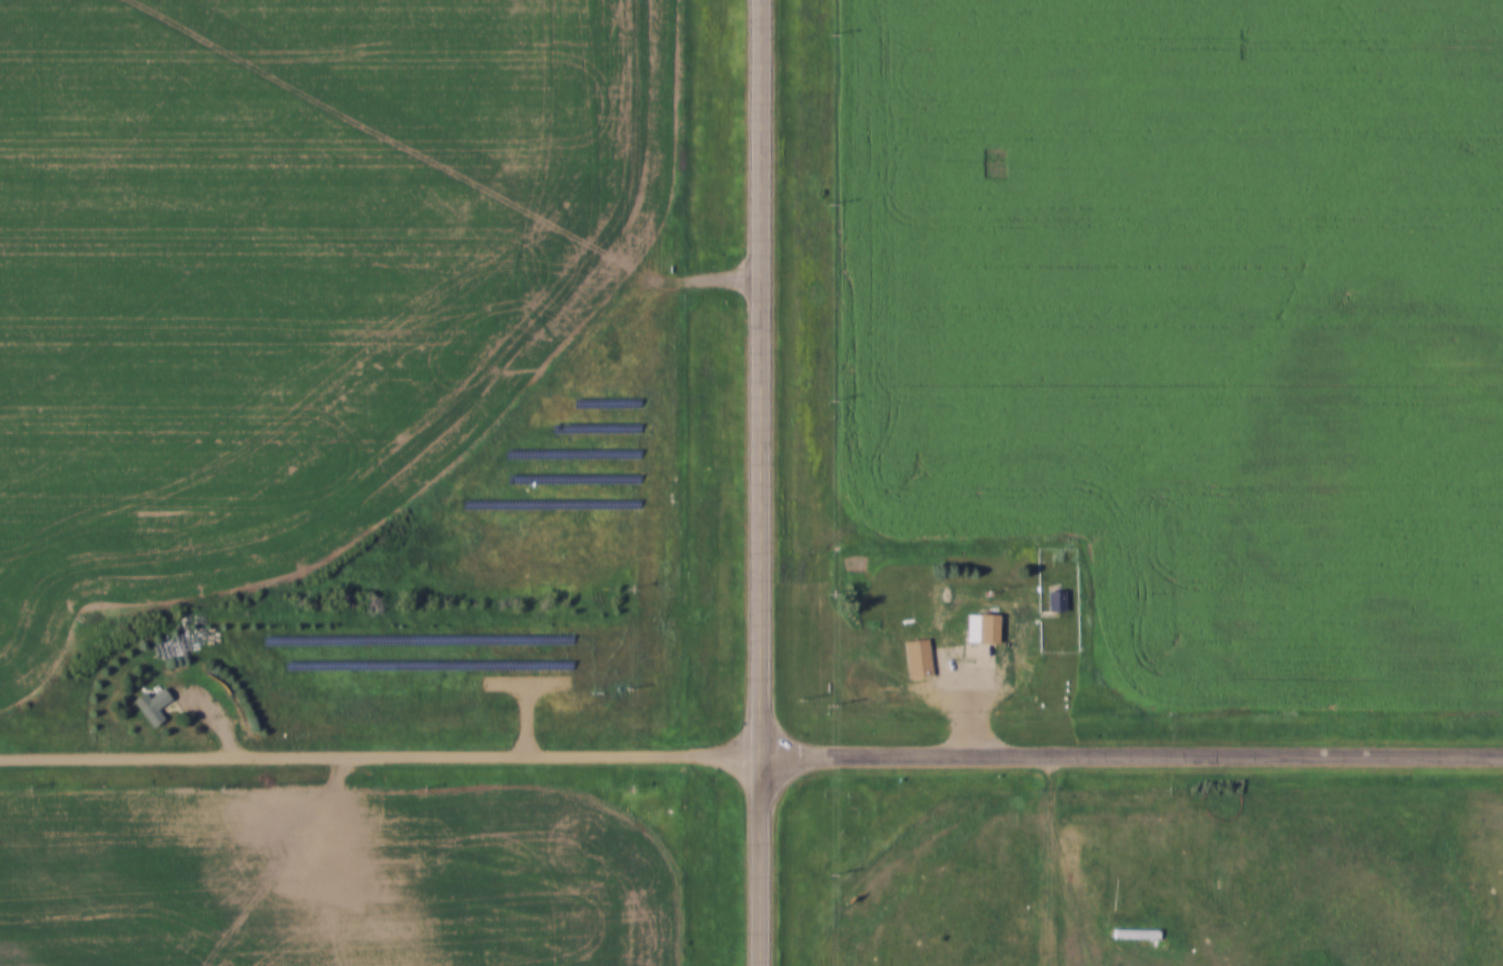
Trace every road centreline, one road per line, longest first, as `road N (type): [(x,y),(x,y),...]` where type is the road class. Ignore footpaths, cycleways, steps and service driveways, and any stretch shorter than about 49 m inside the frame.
road 1 (primary): [(763,965),(765,0)]
road 2 (residential): [(1502,755),(764,755)]

